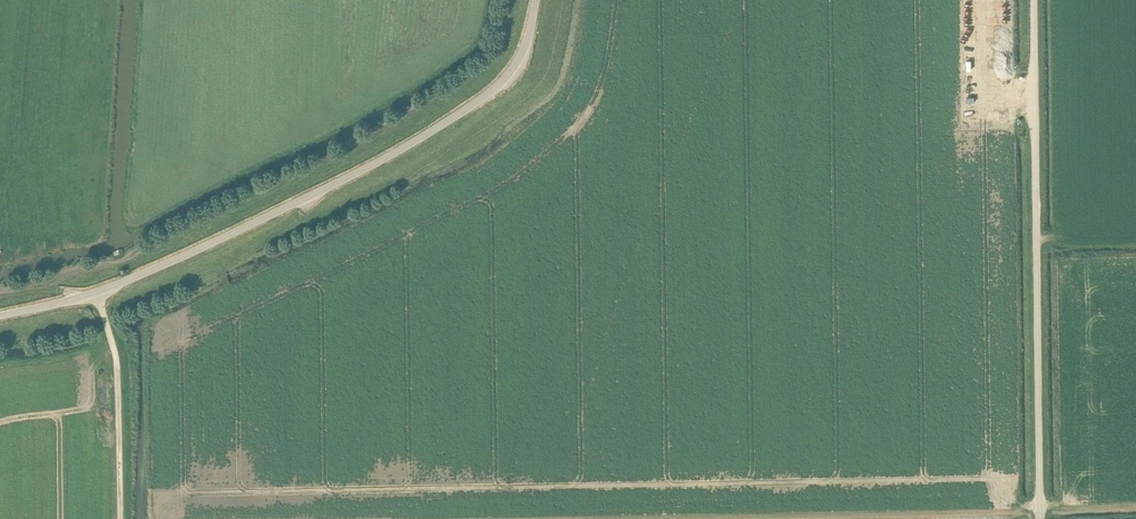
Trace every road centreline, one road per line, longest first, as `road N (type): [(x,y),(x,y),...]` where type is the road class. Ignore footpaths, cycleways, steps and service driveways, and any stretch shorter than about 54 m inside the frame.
road 1 (unclassified): [(536,0),(514,70),(414,142),(120,284),(0,315)]
road 2 (track): [(21,292),(40,278),(131,258),(436,98),(495,51),(505,0)]
road 3 (unclassified): [(1040,518),(1034,0)]
road 4 (track): [(97,293),(117,368),(120,518)]
road 5 (track): [(322,190),(275,234),(216,270)]

